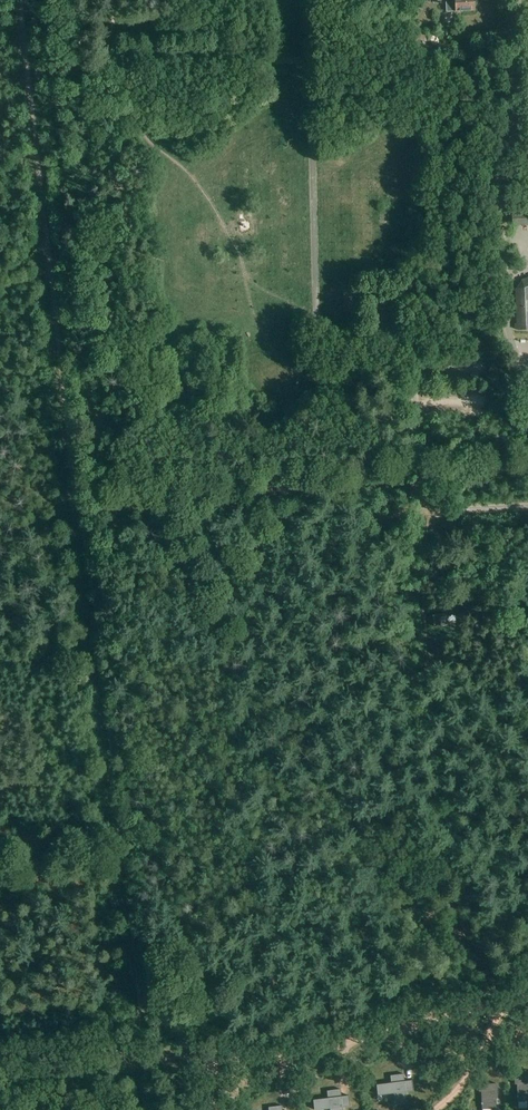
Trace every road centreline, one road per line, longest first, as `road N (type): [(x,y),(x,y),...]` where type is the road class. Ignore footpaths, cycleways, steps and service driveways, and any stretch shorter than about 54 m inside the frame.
road 1 (unclassified): [(527,507),(458,510),(429,500),(417,480),(408,345),(390,336),(334,335),(319,325),(310,74),(298,61),(263,61)]
road 2 (track): [(20,0),(77,533)]
road 3 (track): [(93,649),(138,1066),(182,1058)]
road 4 (track): [(77,533),(109,553),(184,560),(434,505)]
road 5 (track): [(68,470),(91,492),(125,499),(418,484)]
road 6 (track): [(435,1109),(480,1057),(494,1003)]

